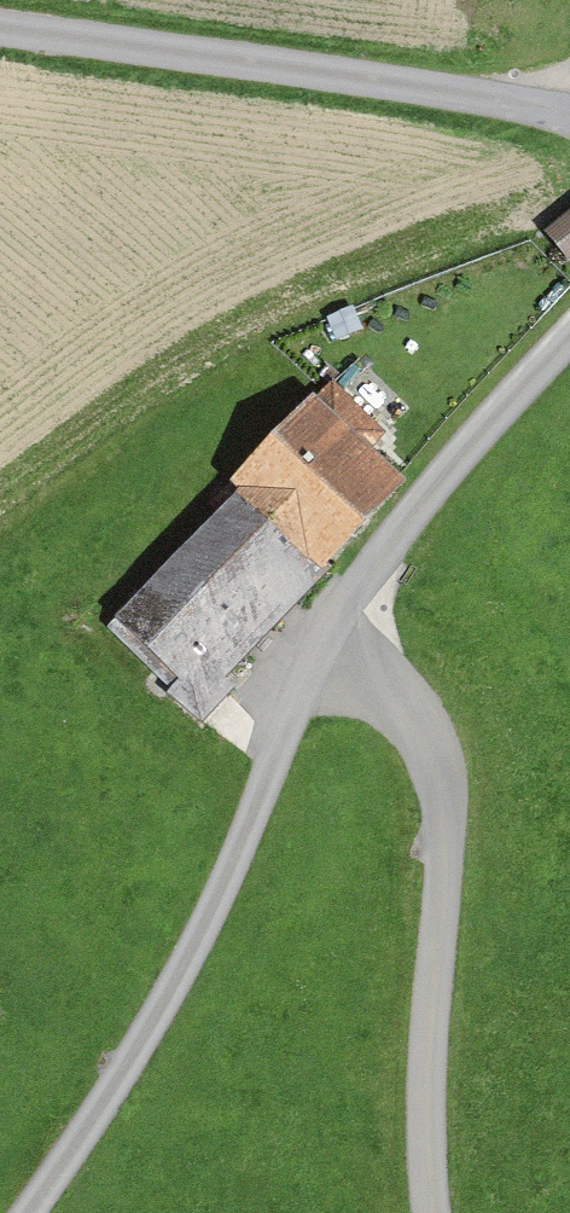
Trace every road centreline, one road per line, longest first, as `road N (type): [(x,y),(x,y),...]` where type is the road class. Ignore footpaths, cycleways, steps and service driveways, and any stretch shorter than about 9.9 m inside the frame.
road 1 (track): [(39,1212),(202,949),(325,627),(569,336)]
road 2 (track): [(325,627),(447,766),(432,1212)]
road 3 (residential): [(0,32),(569,117)]

